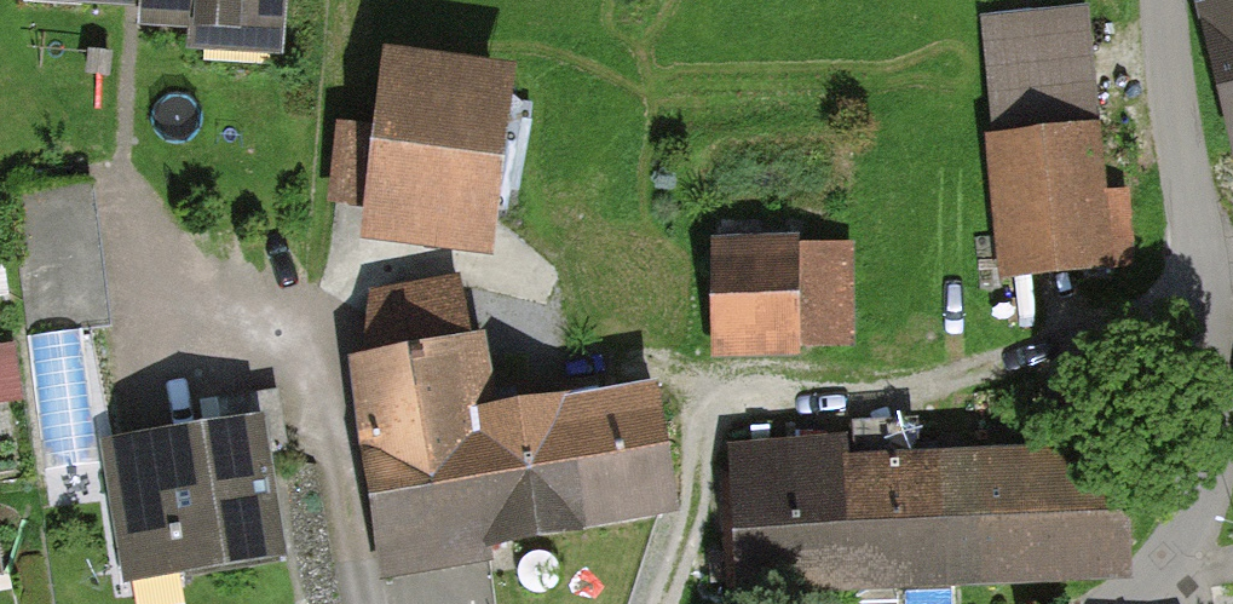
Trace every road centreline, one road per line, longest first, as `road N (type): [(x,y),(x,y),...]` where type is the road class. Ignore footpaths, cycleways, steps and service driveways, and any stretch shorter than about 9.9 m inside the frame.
road 1 (unclassified): [(1123,603),(1152,581),(1186,522),(1203,475),(1210,403),(1162,0)]

